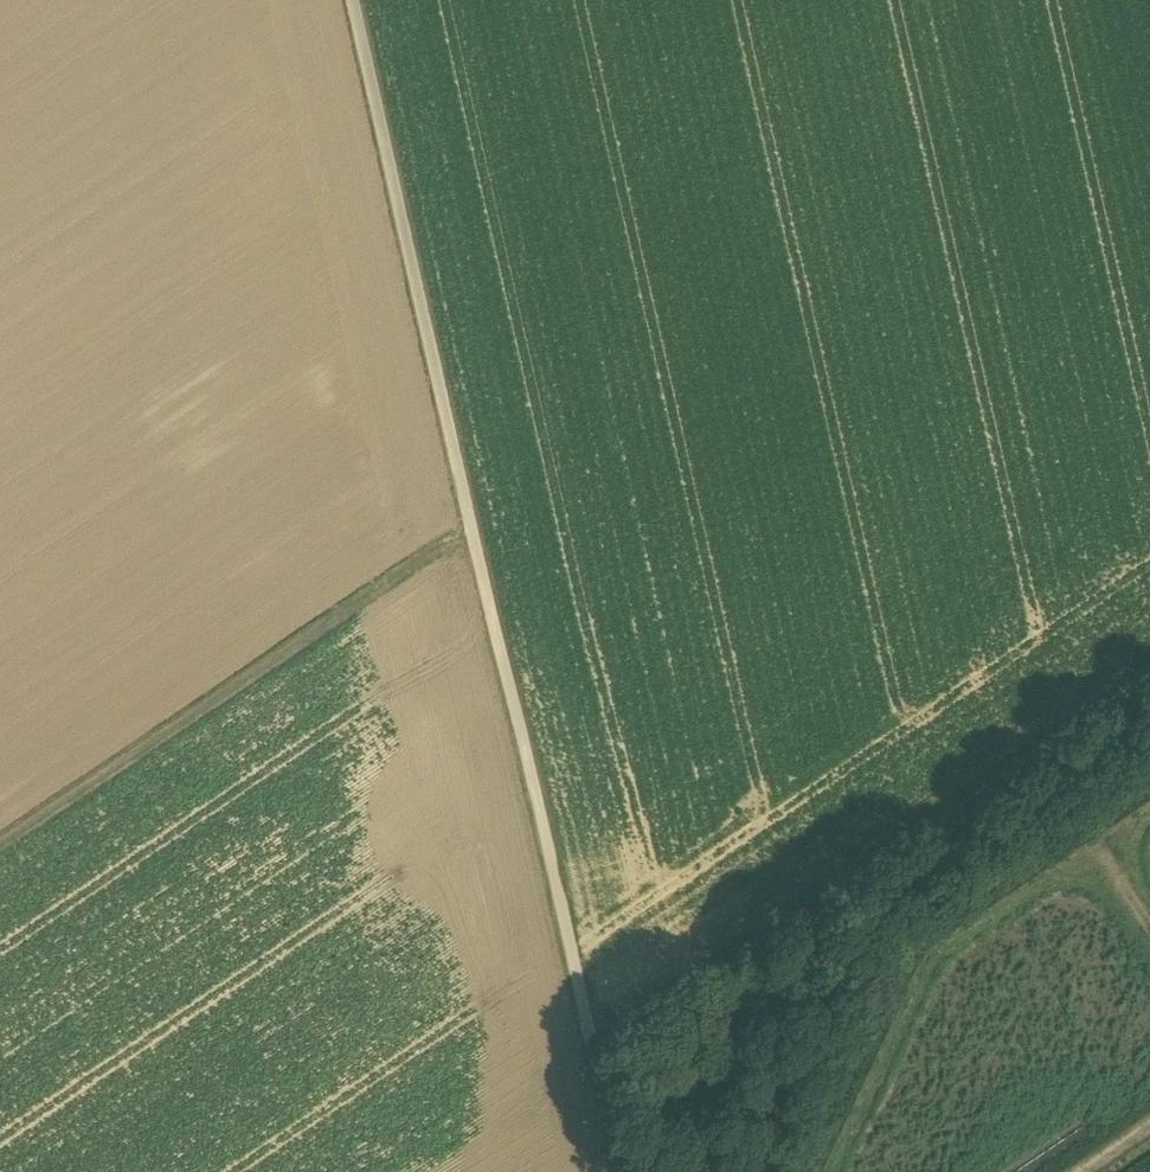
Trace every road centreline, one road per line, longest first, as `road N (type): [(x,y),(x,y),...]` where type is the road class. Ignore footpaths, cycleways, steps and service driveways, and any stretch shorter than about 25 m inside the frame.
road 1 (track): [(620,1171),(353,0)]
road 2 (track): [(1149,689),(833,915),(750,1049),(688,1171)]
road 3 (track): [(475,536),(0,848)]

